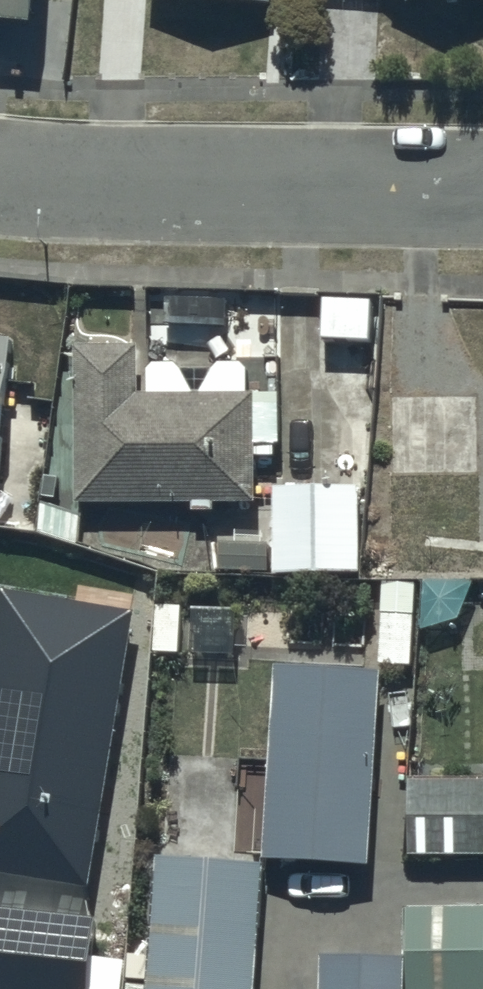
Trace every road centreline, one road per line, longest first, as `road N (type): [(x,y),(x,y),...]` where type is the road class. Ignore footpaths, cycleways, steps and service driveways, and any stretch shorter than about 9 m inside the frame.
road 1 (residential): [(0,166),(482,192)]

